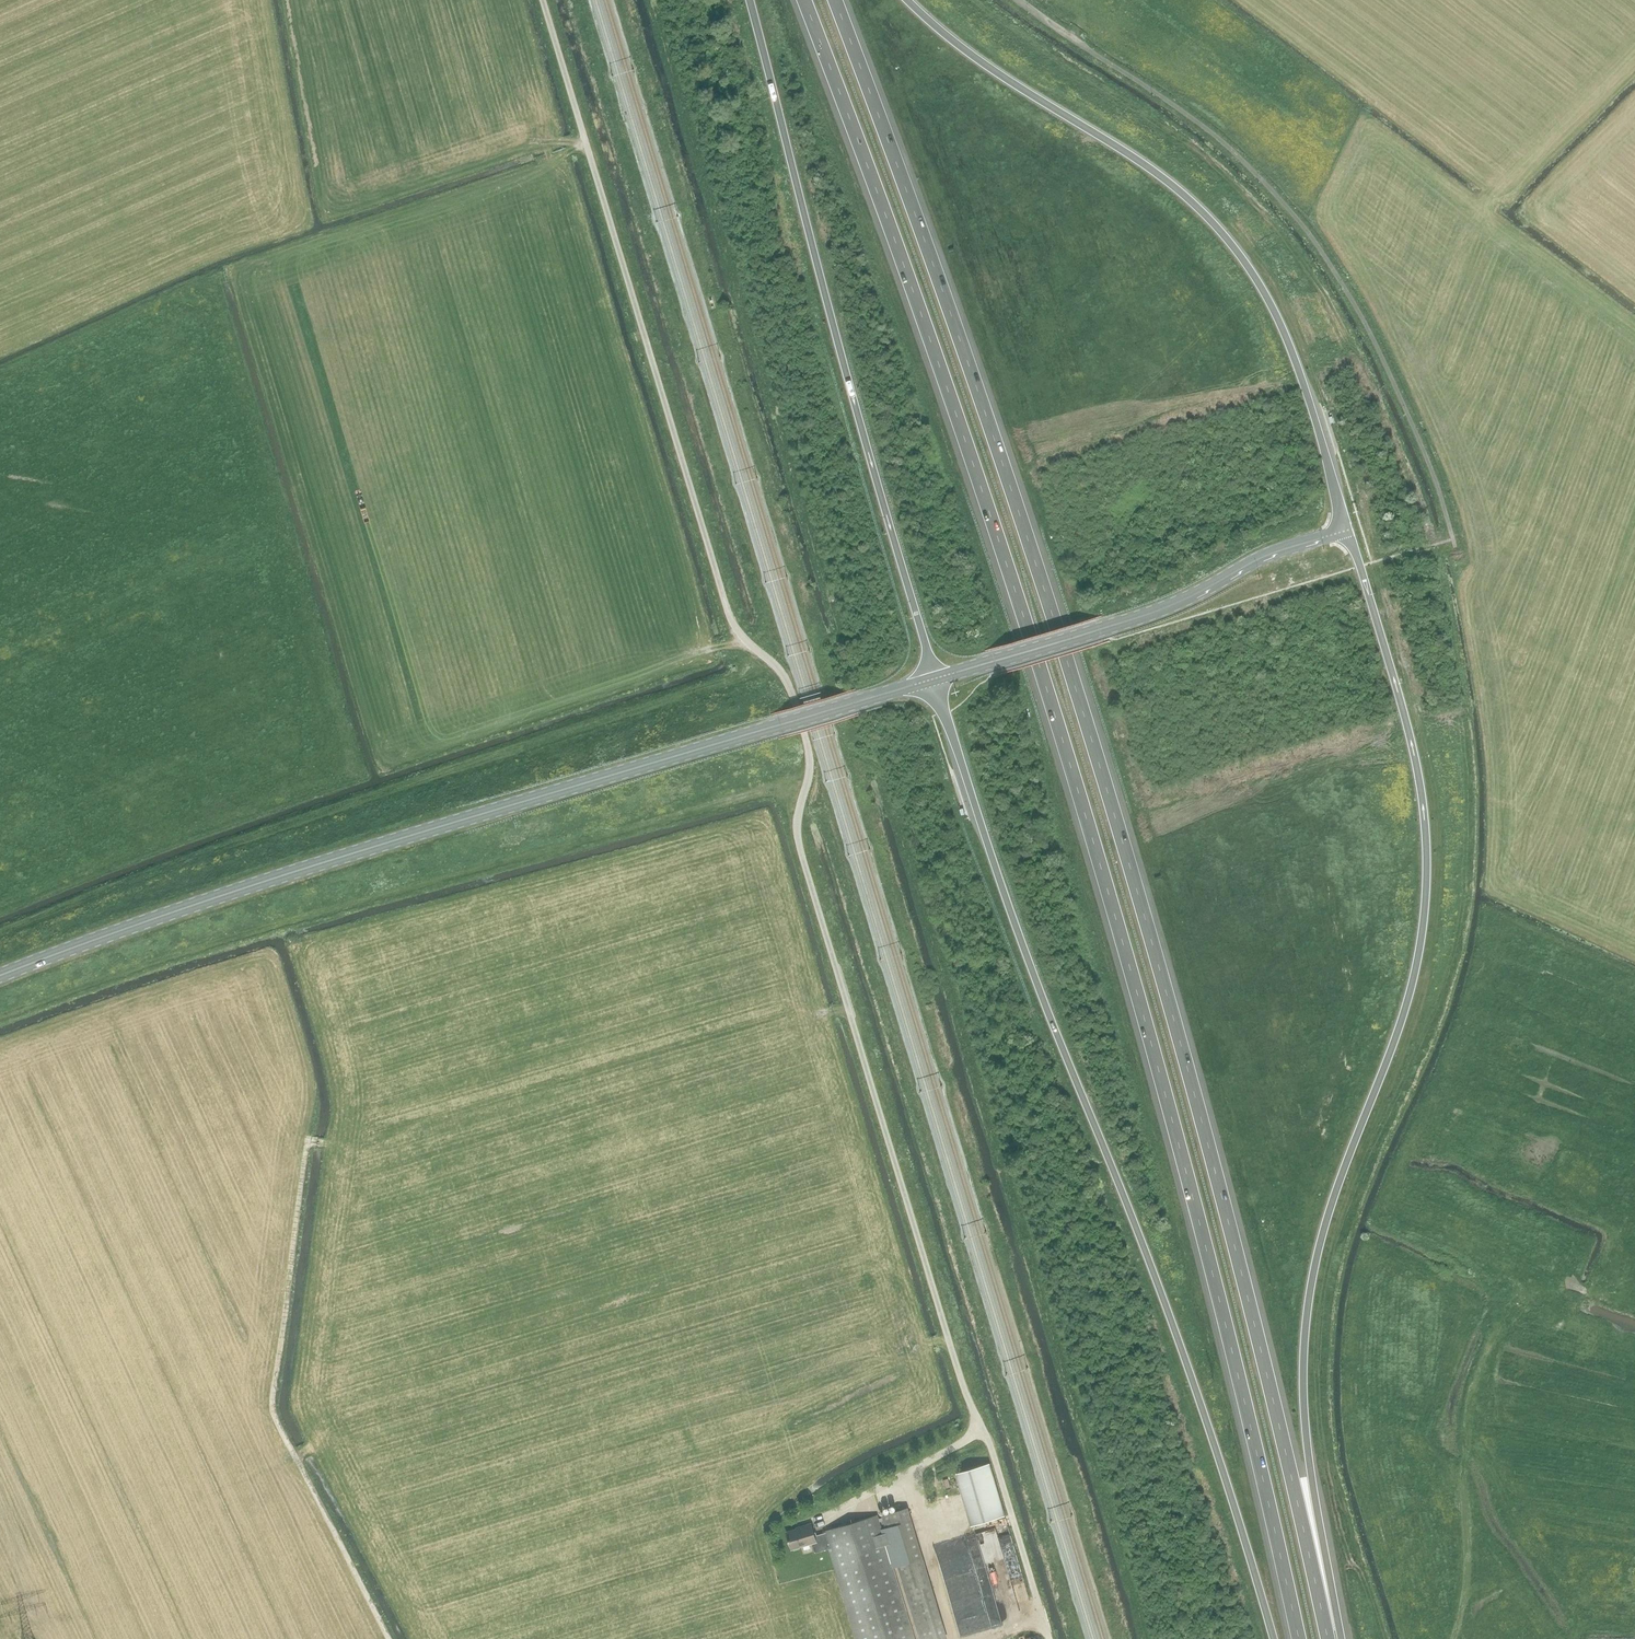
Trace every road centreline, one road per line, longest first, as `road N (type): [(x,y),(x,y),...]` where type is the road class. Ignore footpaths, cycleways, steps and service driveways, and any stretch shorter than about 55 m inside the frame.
road 1 (motorway): [(1329,1638),(1231,1227),(1076,685),(1001,449),(835,0)]
road 2 (motorway): [(806,0),(971,460),(1137,986),(1299,1638)]
road 3 (motorway): [(1342,1638),(1305,1429),(1305,1330),(1337,1186),(1406,1007),(1427,892),(1417,766),(1346,531)]
road 4 (motorway): [(935,679),(999,880),(1196,1390),(1274,1638)]
road 5 (primary): [(0,975),(305,868),(935,679)]
road 6 (motorway): [(1346,531),(1289,343),(1234,247),(1162,177),(977,59),(907,0)]
road 7 (motorway): [(749,0),(935,679)]
road 8 (track): [(330,1144),(309,1142),(305,1154),(274,1414),(388,1638)]
road 9 (primary): [(935,679),(1152,614),(1265,556),(1346,531)]
road 10 (track): [(1453,1638),(1465,1590),(1467,1445)]
road 11 (track): [(905,1474),(956,1638)]

